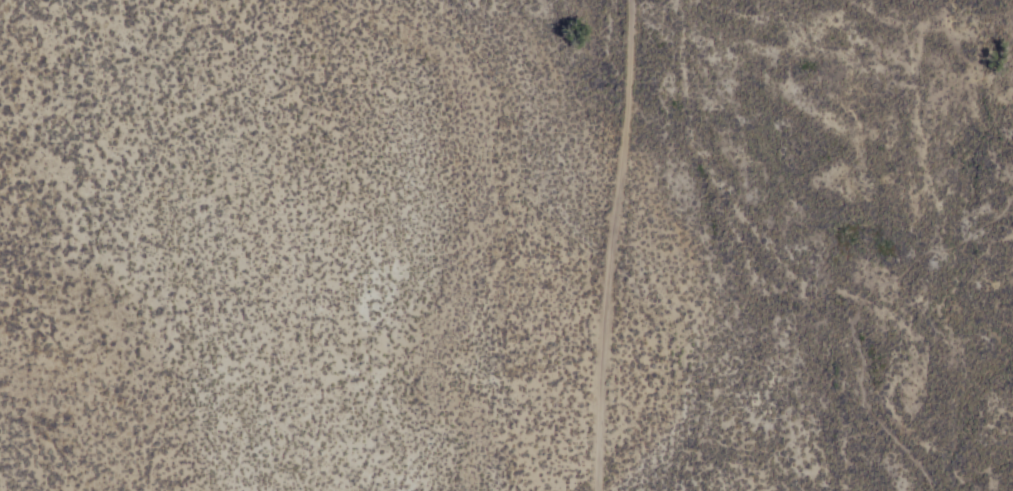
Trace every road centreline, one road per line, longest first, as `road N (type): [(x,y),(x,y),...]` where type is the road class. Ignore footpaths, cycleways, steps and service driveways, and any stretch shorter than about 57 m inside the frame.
road 1 (track): [(638,0),(605,490)]

